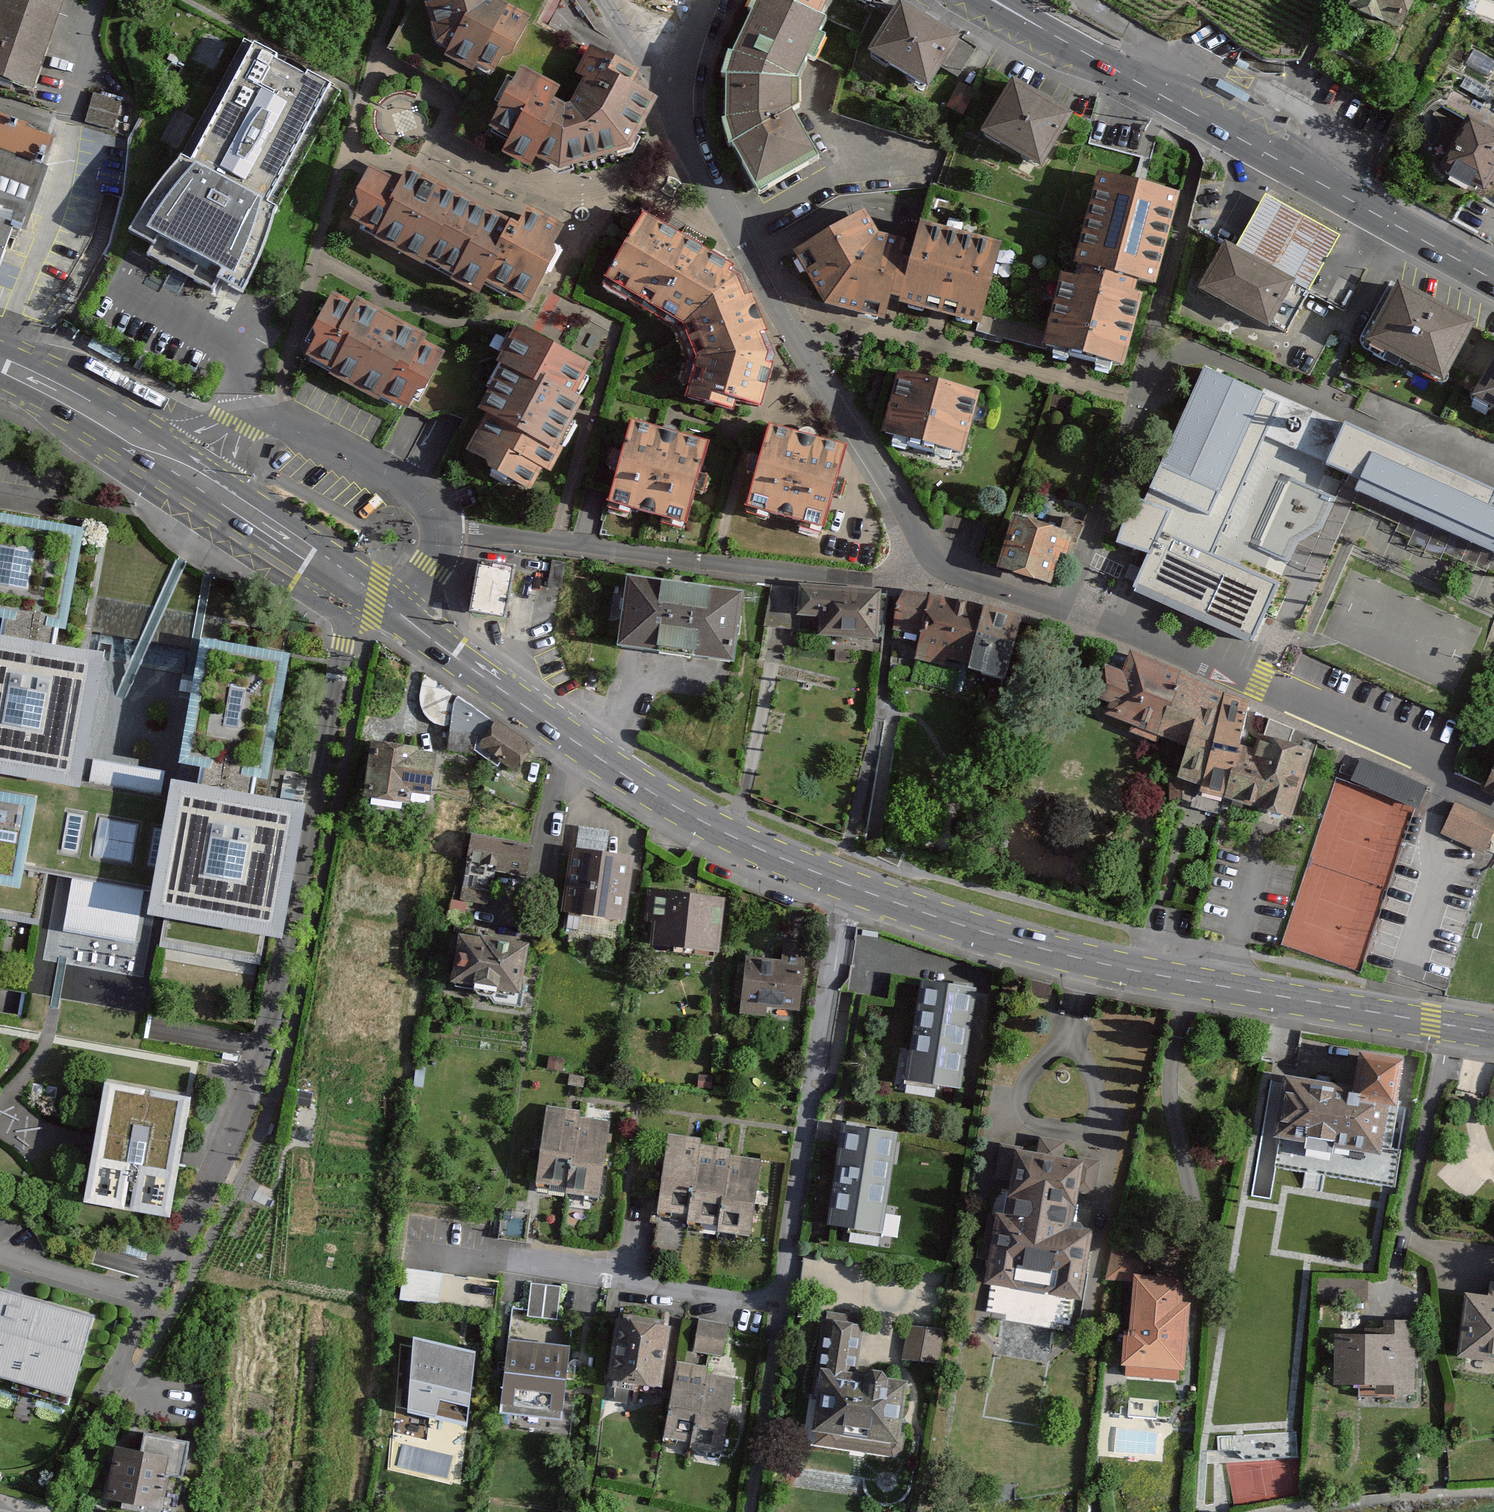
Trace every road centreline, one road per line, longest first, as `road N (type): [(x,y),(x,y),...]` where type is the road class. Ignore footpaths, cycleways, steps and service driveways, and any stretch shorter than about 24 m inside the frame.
road 1 (residential): [(0,1259),(148,1301),(171,1267),(244,1113),(295,953),(357,592)]
road 2 (residential): [(418,1250),(781,1303),(846,888)]
road 3 (secondary): [(846,888),(1088,965),(1493,1039)]
road 4 (residential): [(606,0),(935,565)]
road 5 (primary): [(988,0),(1493,280)]
road 6 (secondary): [(399,620),(613,769),(731,839),(846,888)]
road 7 (residential): [(440,527),(472,539),(723,569),(896,580),(935,565)]
road 8 (residential): [(1493,803),(1262,689),(1073,612)]
road 9 (residential): [(6,366),(12,318),(55,217),(102,0)]
road 10 (residential): [(440,527),(419,492),(276,416),(238,427),(176,472)]
road 11 (residential): [(1073,612),(1149,368)]
road 12 (secondary): [(176,472),(357,592)]
road 13 (secondary): [(6,366),(176,472)]
road 14 (residential): [(935,565),(1073,612)]

